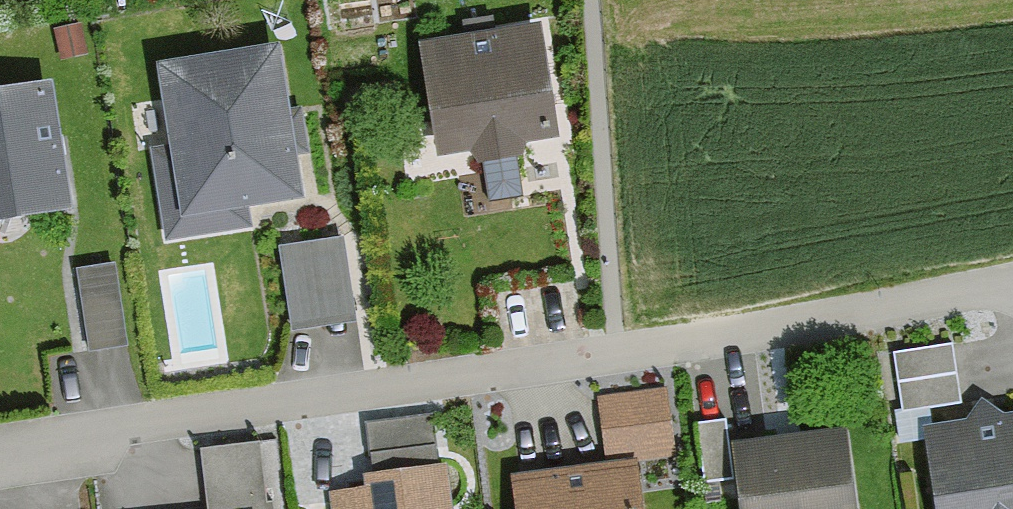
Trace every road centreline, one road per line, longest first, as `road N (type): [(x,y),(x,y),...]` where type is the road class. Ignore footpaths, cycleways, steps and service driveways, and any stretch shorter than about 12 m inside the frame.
road 1 (residential): [(0,448),(610,363),(1012,288)]

